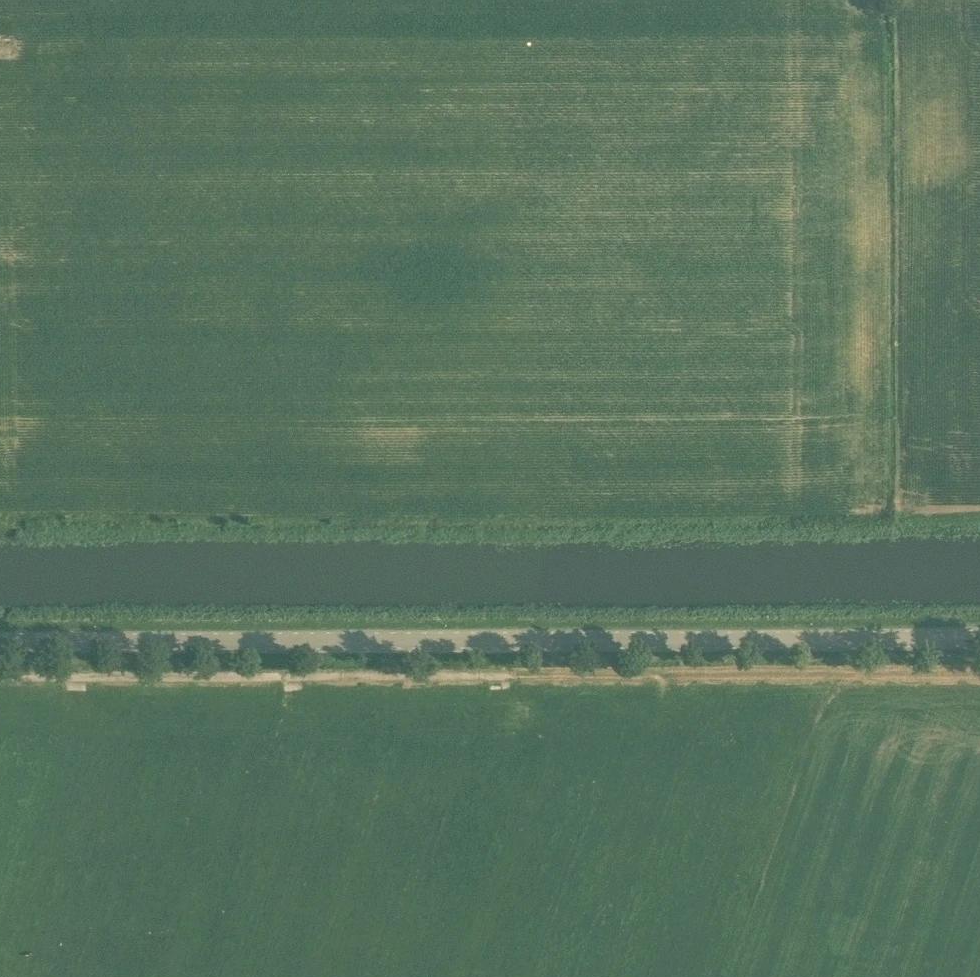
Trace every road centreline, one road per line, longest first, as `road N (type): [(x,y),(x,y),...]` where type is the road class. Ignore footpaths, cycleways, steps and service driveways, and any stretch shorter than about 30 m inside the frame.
road 1 (tertiary): [(0,641),(979,639)]

